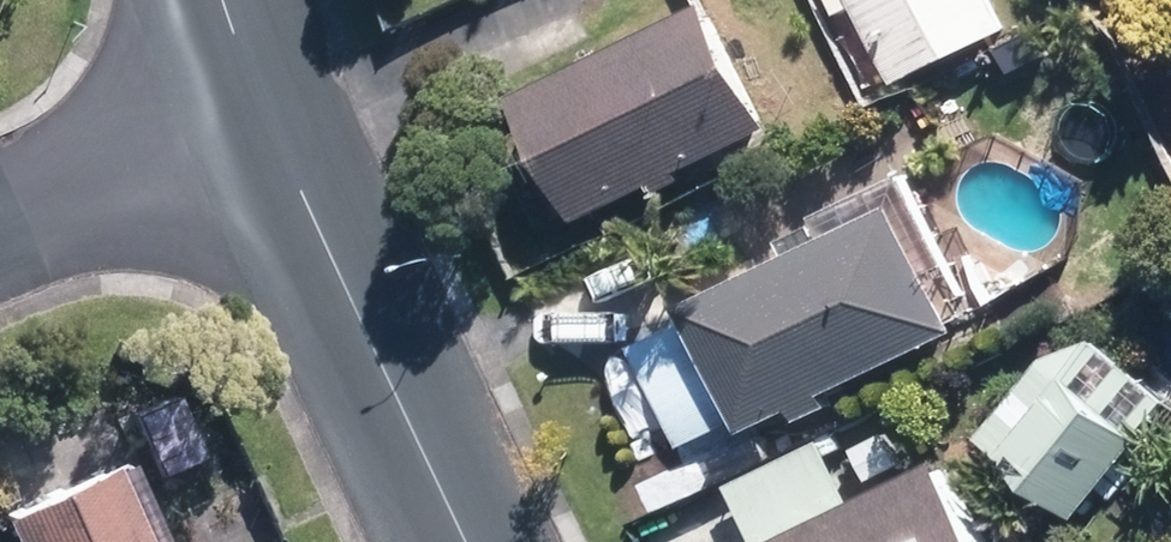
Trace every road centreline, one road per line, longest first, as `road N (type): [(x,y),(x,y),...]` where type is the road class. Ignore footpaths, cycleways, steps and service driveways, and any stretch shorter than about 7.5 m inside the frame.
road 1 (residential): [(259,109),(463,541)]
road 2 (residential): [(259,109),(0,219)]

